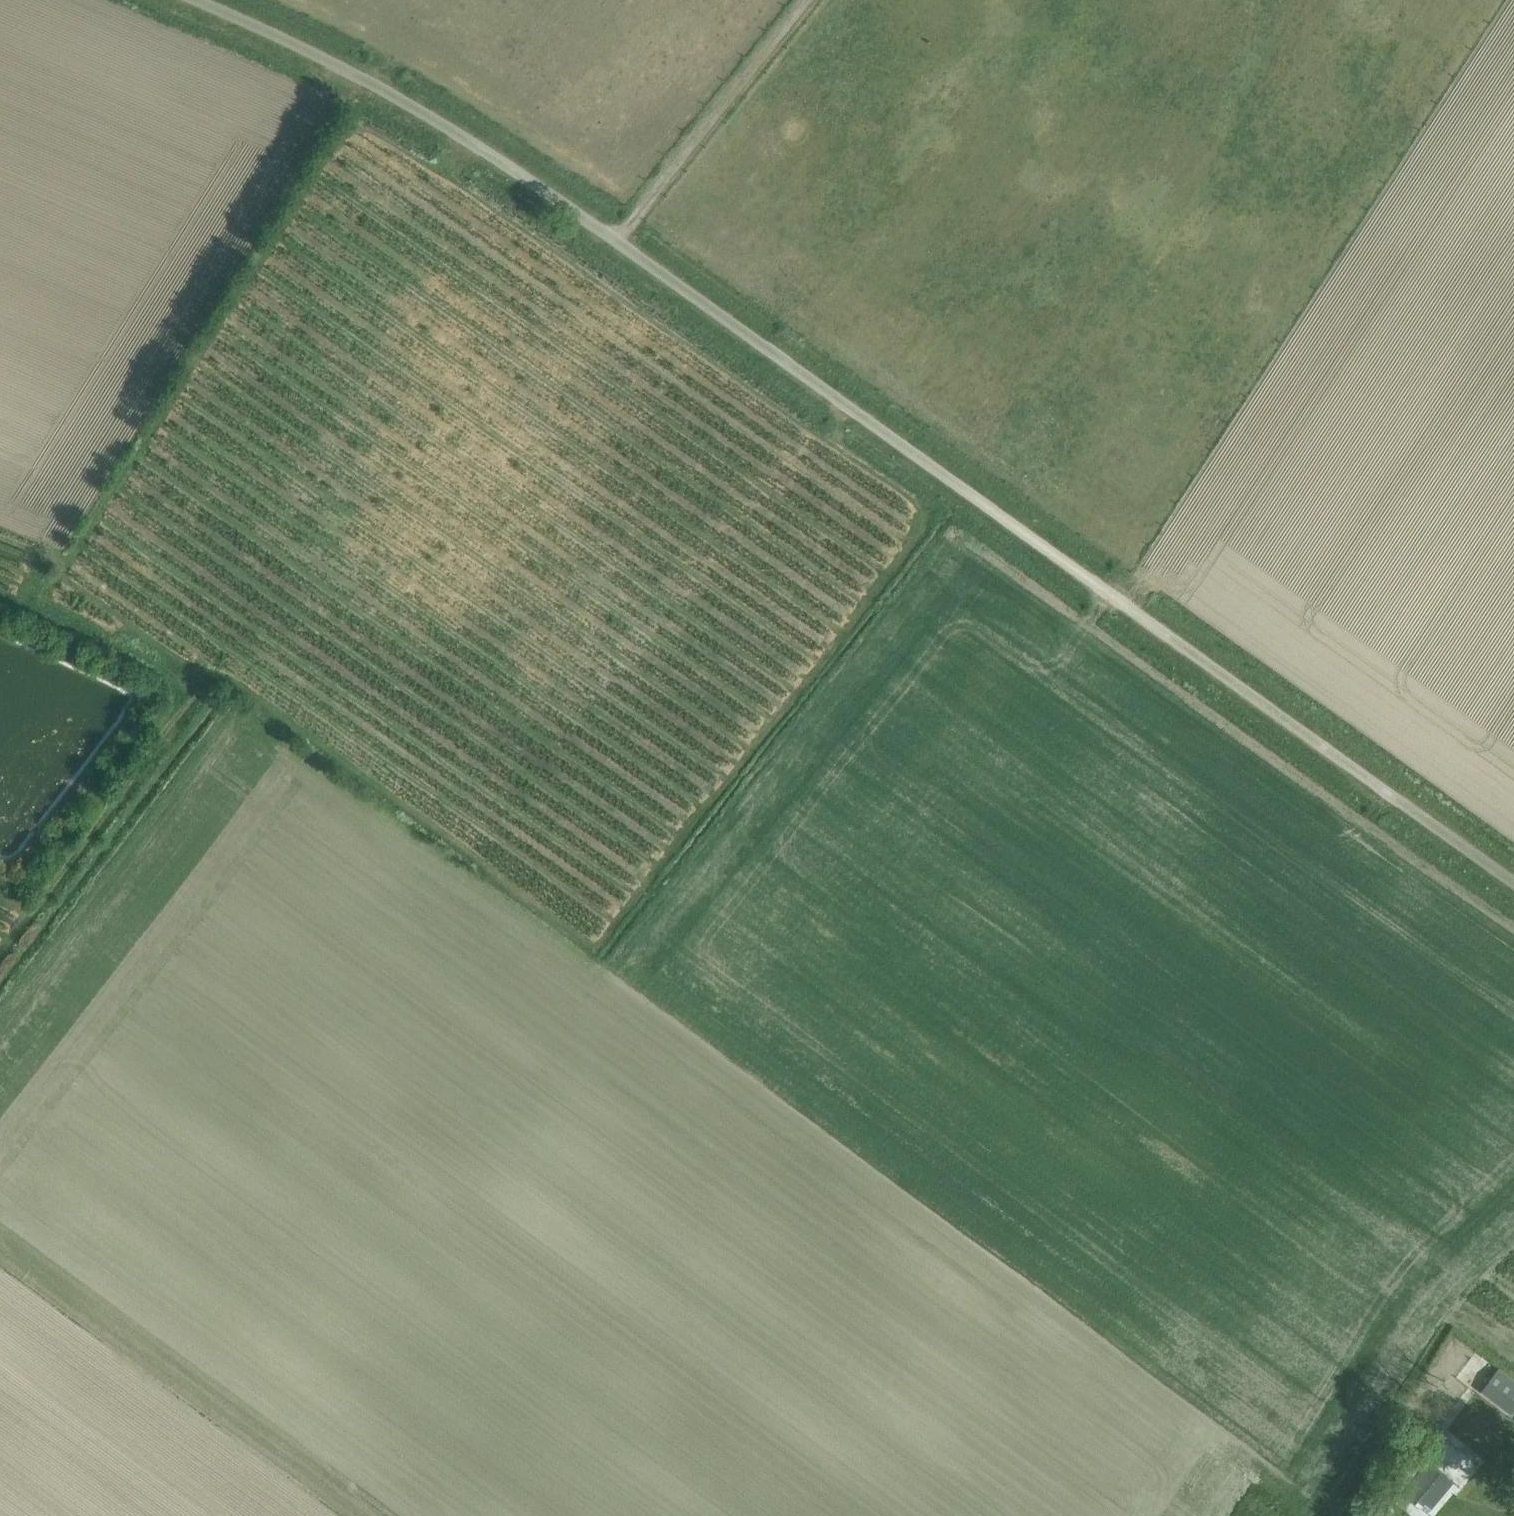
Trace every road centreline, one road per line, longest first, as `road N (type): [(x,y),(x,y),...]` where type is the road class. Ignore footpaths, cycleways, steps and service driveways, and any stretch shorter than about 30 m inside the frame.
road 1 (unclassified): [(1513,884),(450,130),(197,0)]
road 2 (track): [(805,0),(613,240)]

